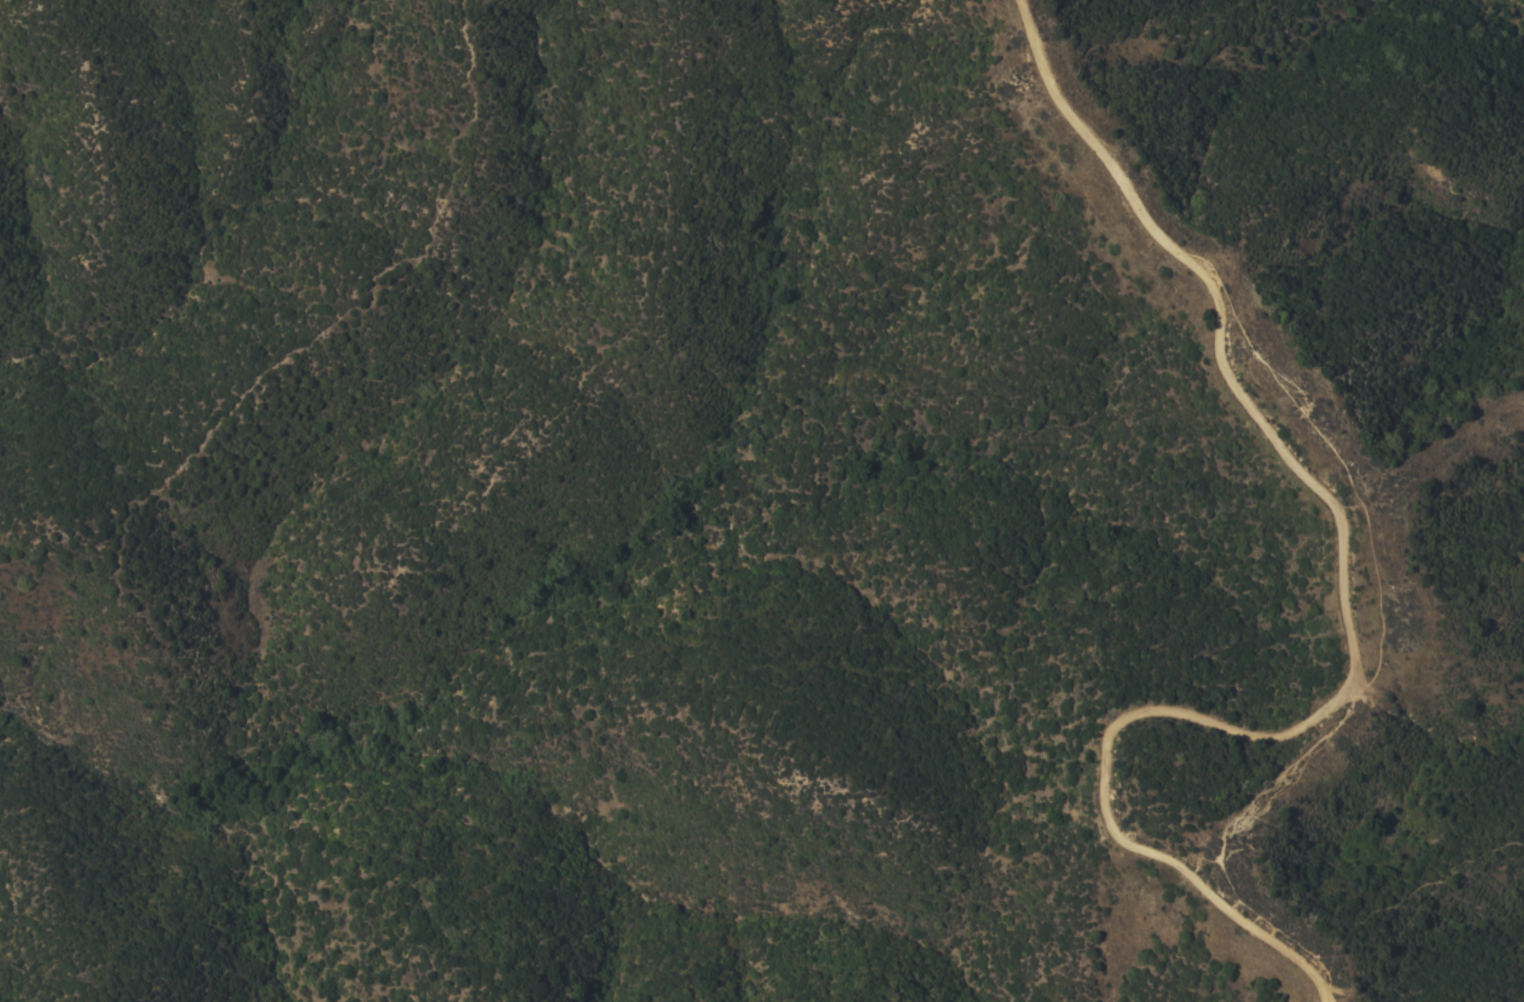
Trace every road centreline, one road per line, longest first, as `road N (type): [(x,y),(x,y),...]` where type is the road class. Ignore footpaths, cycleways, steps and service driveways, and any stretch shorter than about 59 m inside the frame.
road 1 (track): [(1326,1001),(1322,982),(1301,960),(1182,866),(1120,841),(1107,808),(1107,771),(1116,730),(1137,715),(1203,718),(1247,737),(1284,740),(1331,711),(1351,686),(1360,655),(1347,532),(1333,496),(1303,473),(1245,398),(1226,359),(1219,290),(1146,219),(1055,94),(1023,0)]

